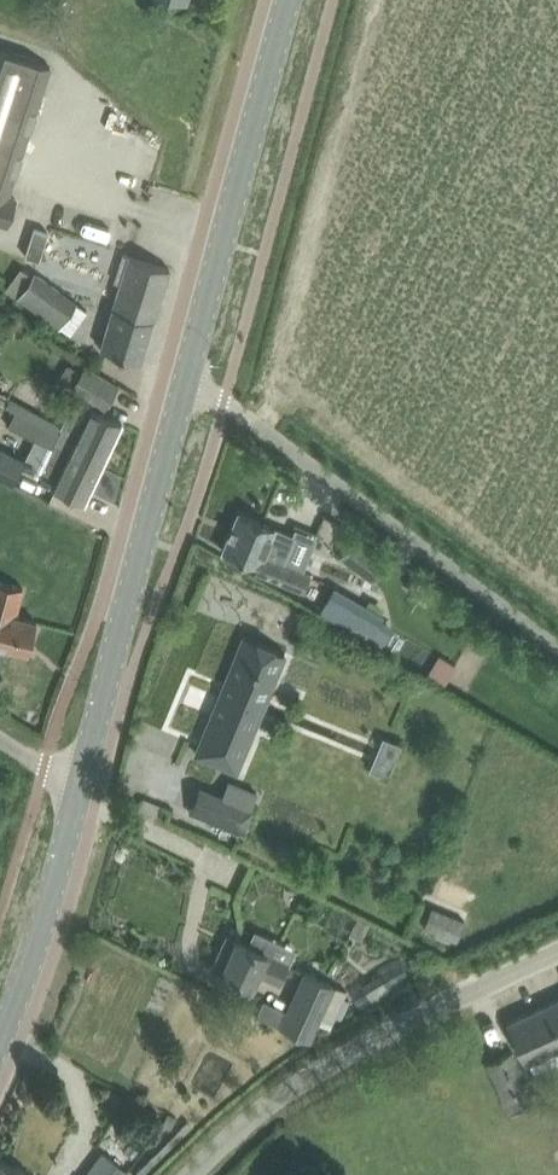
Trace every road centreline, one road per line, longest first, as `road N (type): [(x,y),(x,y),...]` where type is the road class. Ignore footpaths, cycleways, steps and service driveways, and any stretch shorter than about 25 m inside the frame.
road 1 (unclassified): [(557,642),(225,402),(186,390)]
road 2 (unclassified): [(195,1174),(322,1067),(557,954)]
road 3 (tertiary): [(79,788),(186,390)]
road 4 (tertiary): [(186,390),(288,0)]
road 5 (tertiary): [(0,1040),(79,788)]

